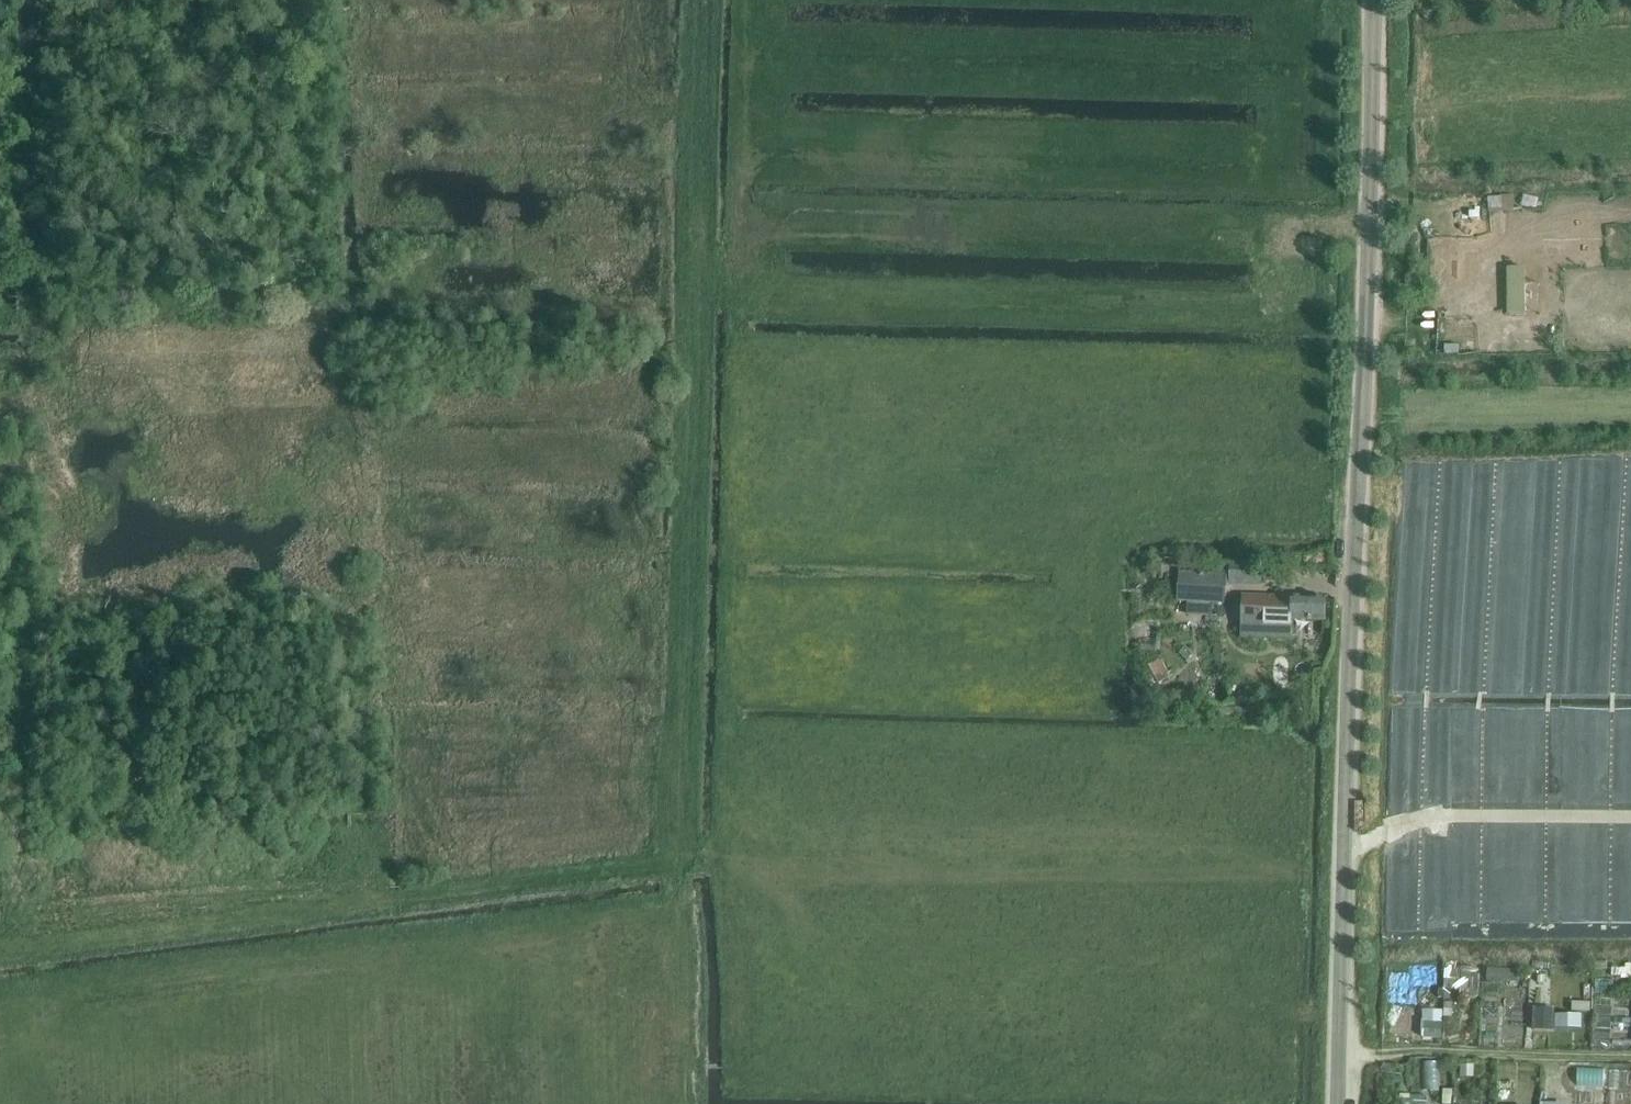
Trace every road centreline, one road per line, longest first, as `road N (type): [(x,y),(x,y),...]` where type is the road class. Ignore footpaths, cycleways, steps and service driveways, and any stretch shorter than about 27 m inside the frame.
road 1 (unclassified): [(1338,1103),(1374,0)]

